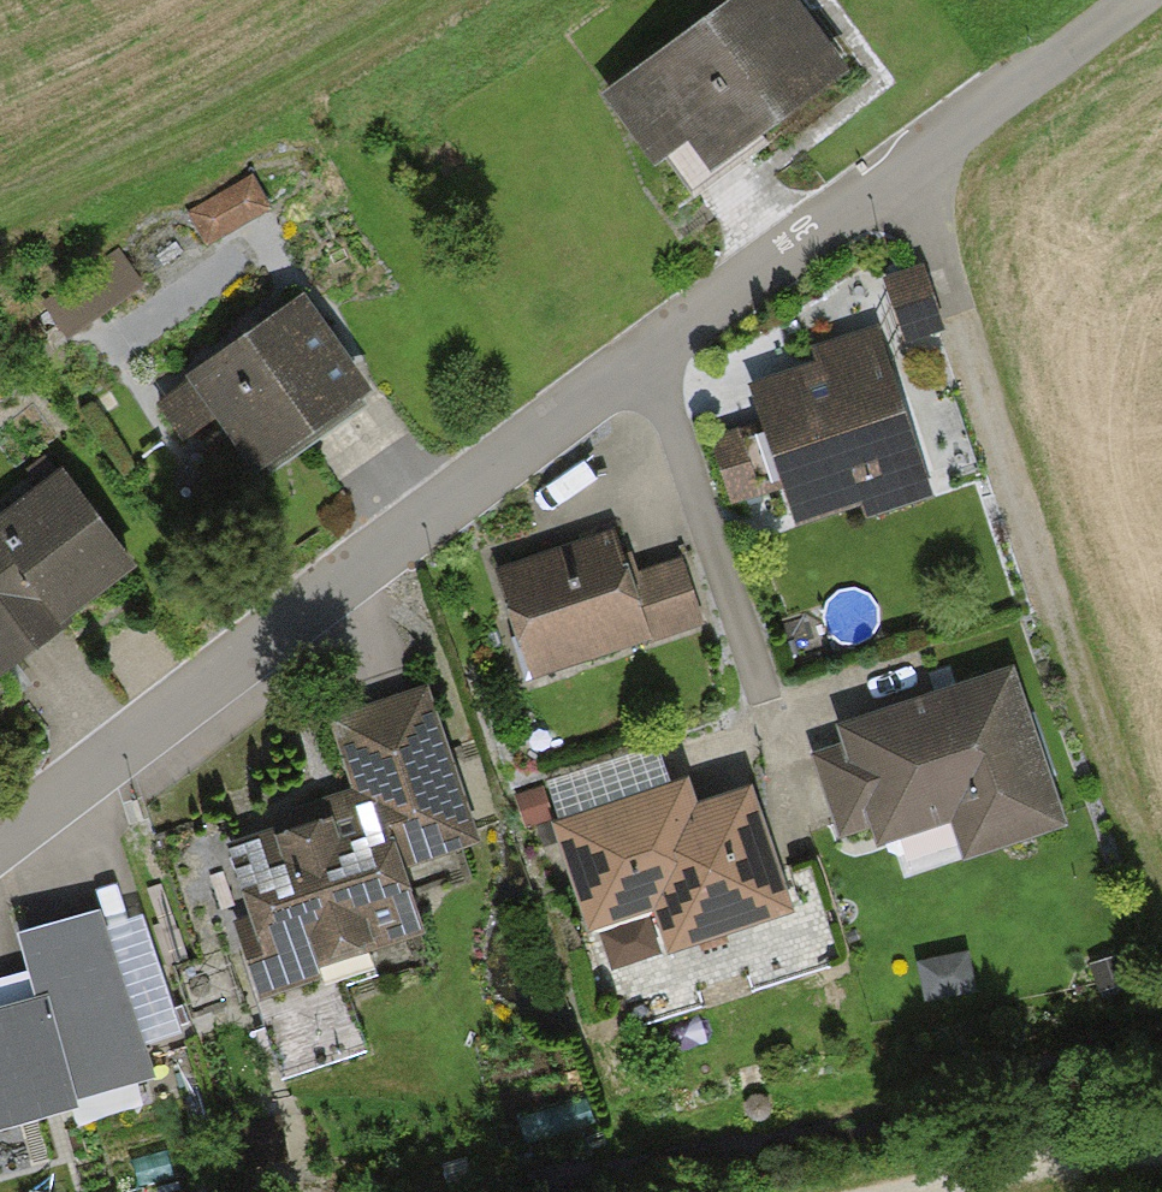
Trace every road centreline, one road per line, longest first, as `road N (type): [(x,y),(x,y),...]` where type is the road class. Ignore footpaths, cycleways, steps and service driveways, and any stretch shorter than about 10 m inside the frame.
road 1 (residential): [(1127,0),(0,840)]
road 2 (track): [(910,159),(1159,904)]
road 3 (track): [(1161,1148),(927,1191)]

